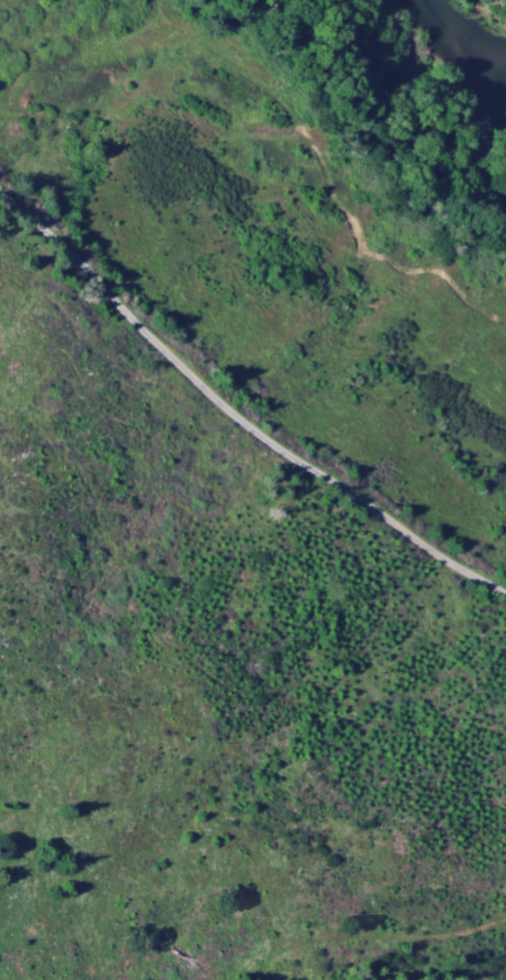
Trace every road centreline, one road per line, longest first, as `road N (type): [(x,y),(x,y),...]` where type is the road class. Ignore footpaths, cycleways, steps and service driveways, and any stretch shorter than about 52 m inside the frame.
road 1 (residential): [(0,211),(250,433),(505,597)]

